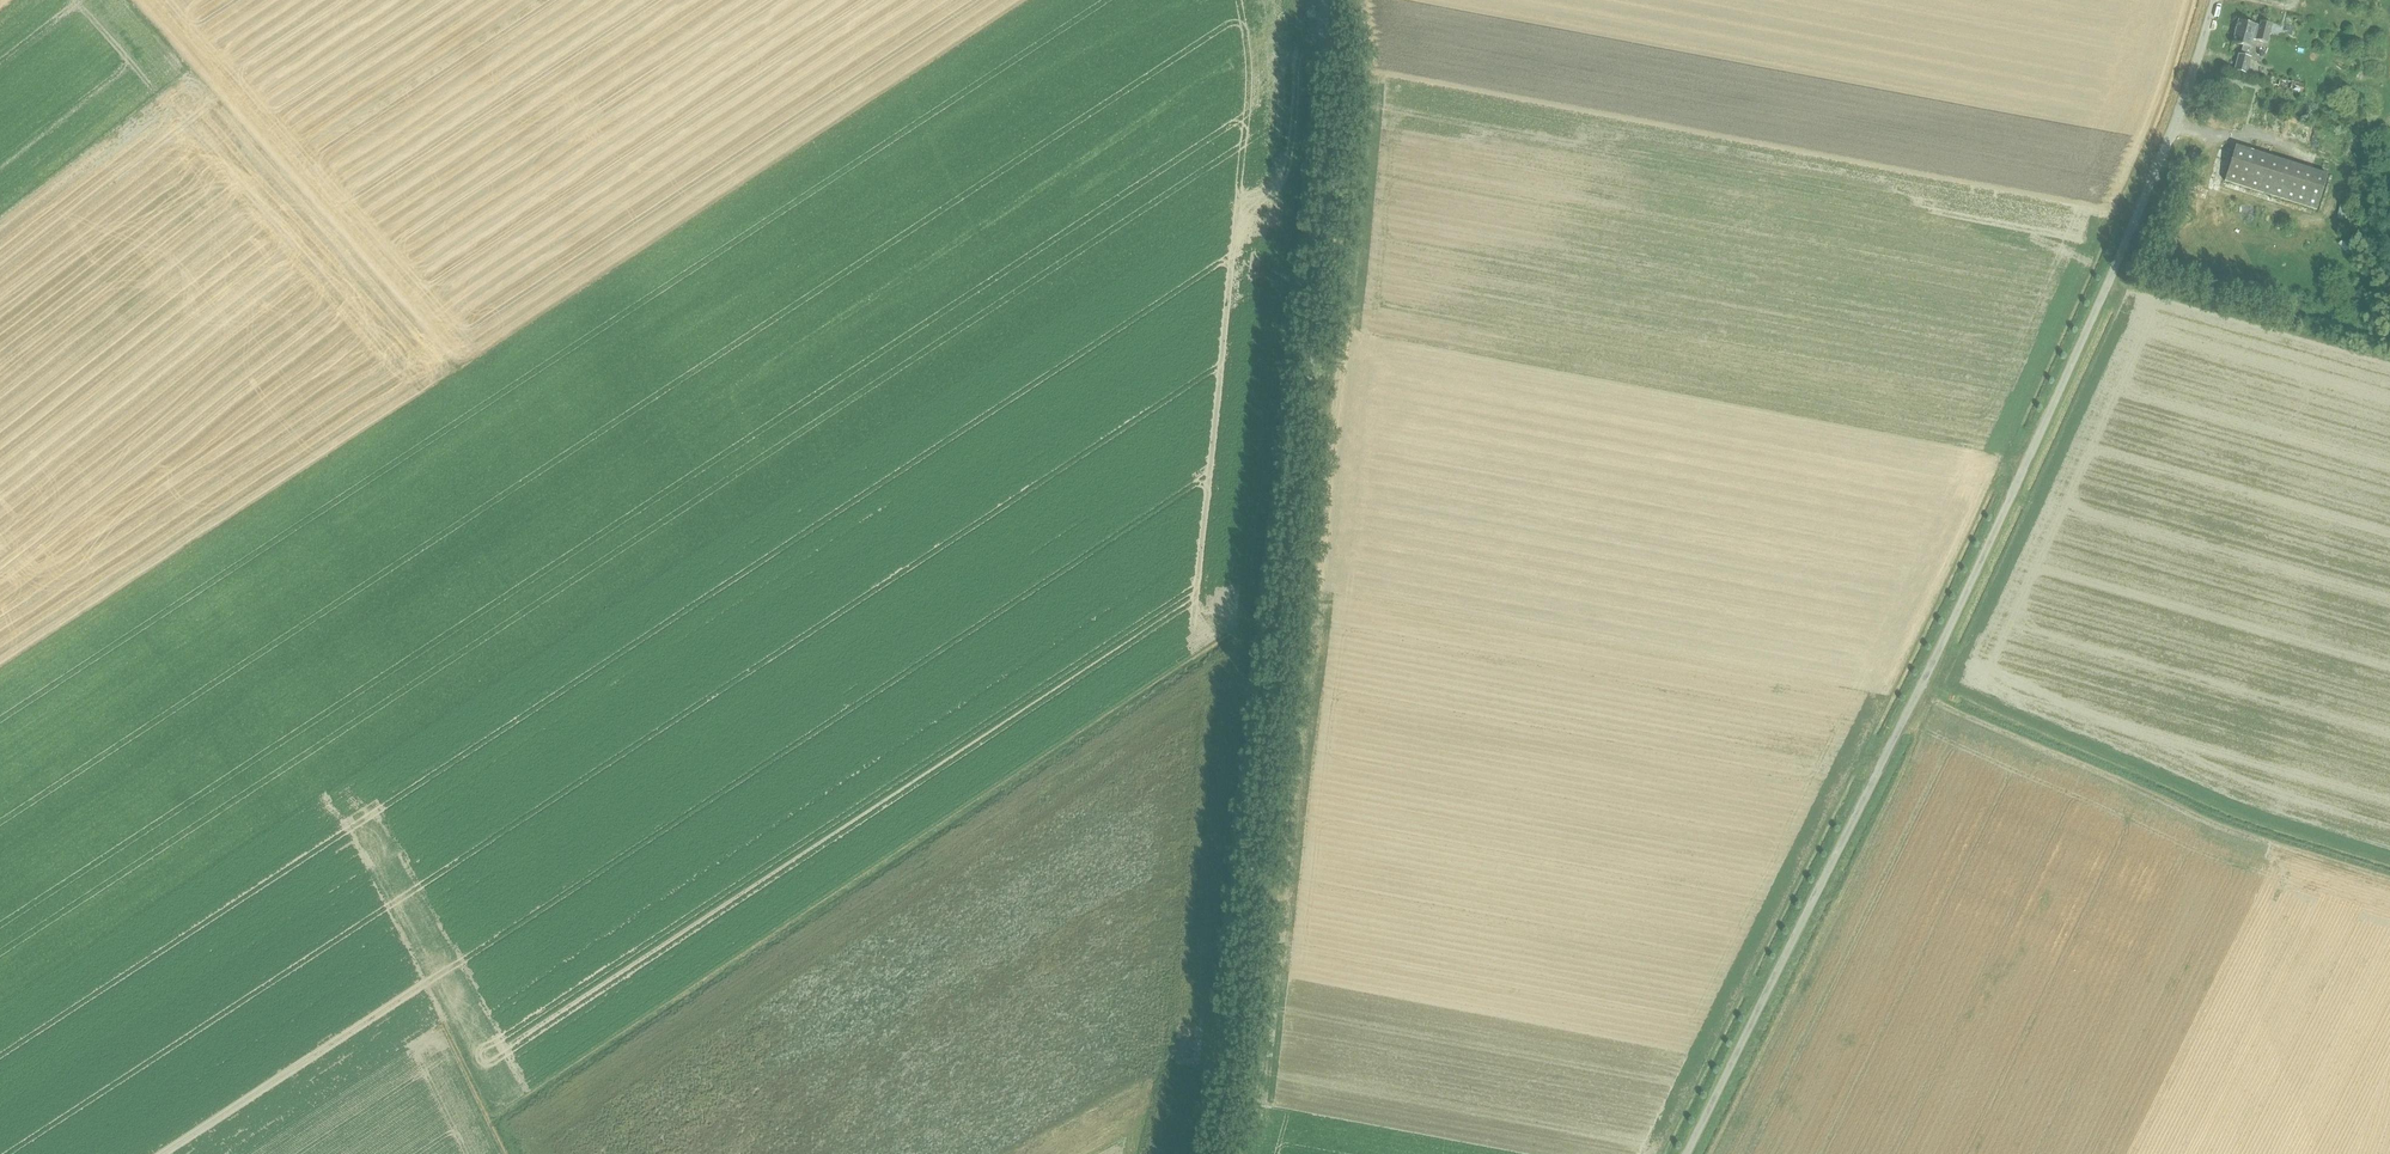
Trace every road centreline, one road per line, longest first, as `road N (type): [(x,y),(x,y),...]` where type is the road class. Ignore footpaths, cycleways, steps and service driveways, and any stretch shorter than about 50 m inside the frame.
road 1 (unclassified): [(1686,1153),(1979,566),(2108,284),(2215,0)]

